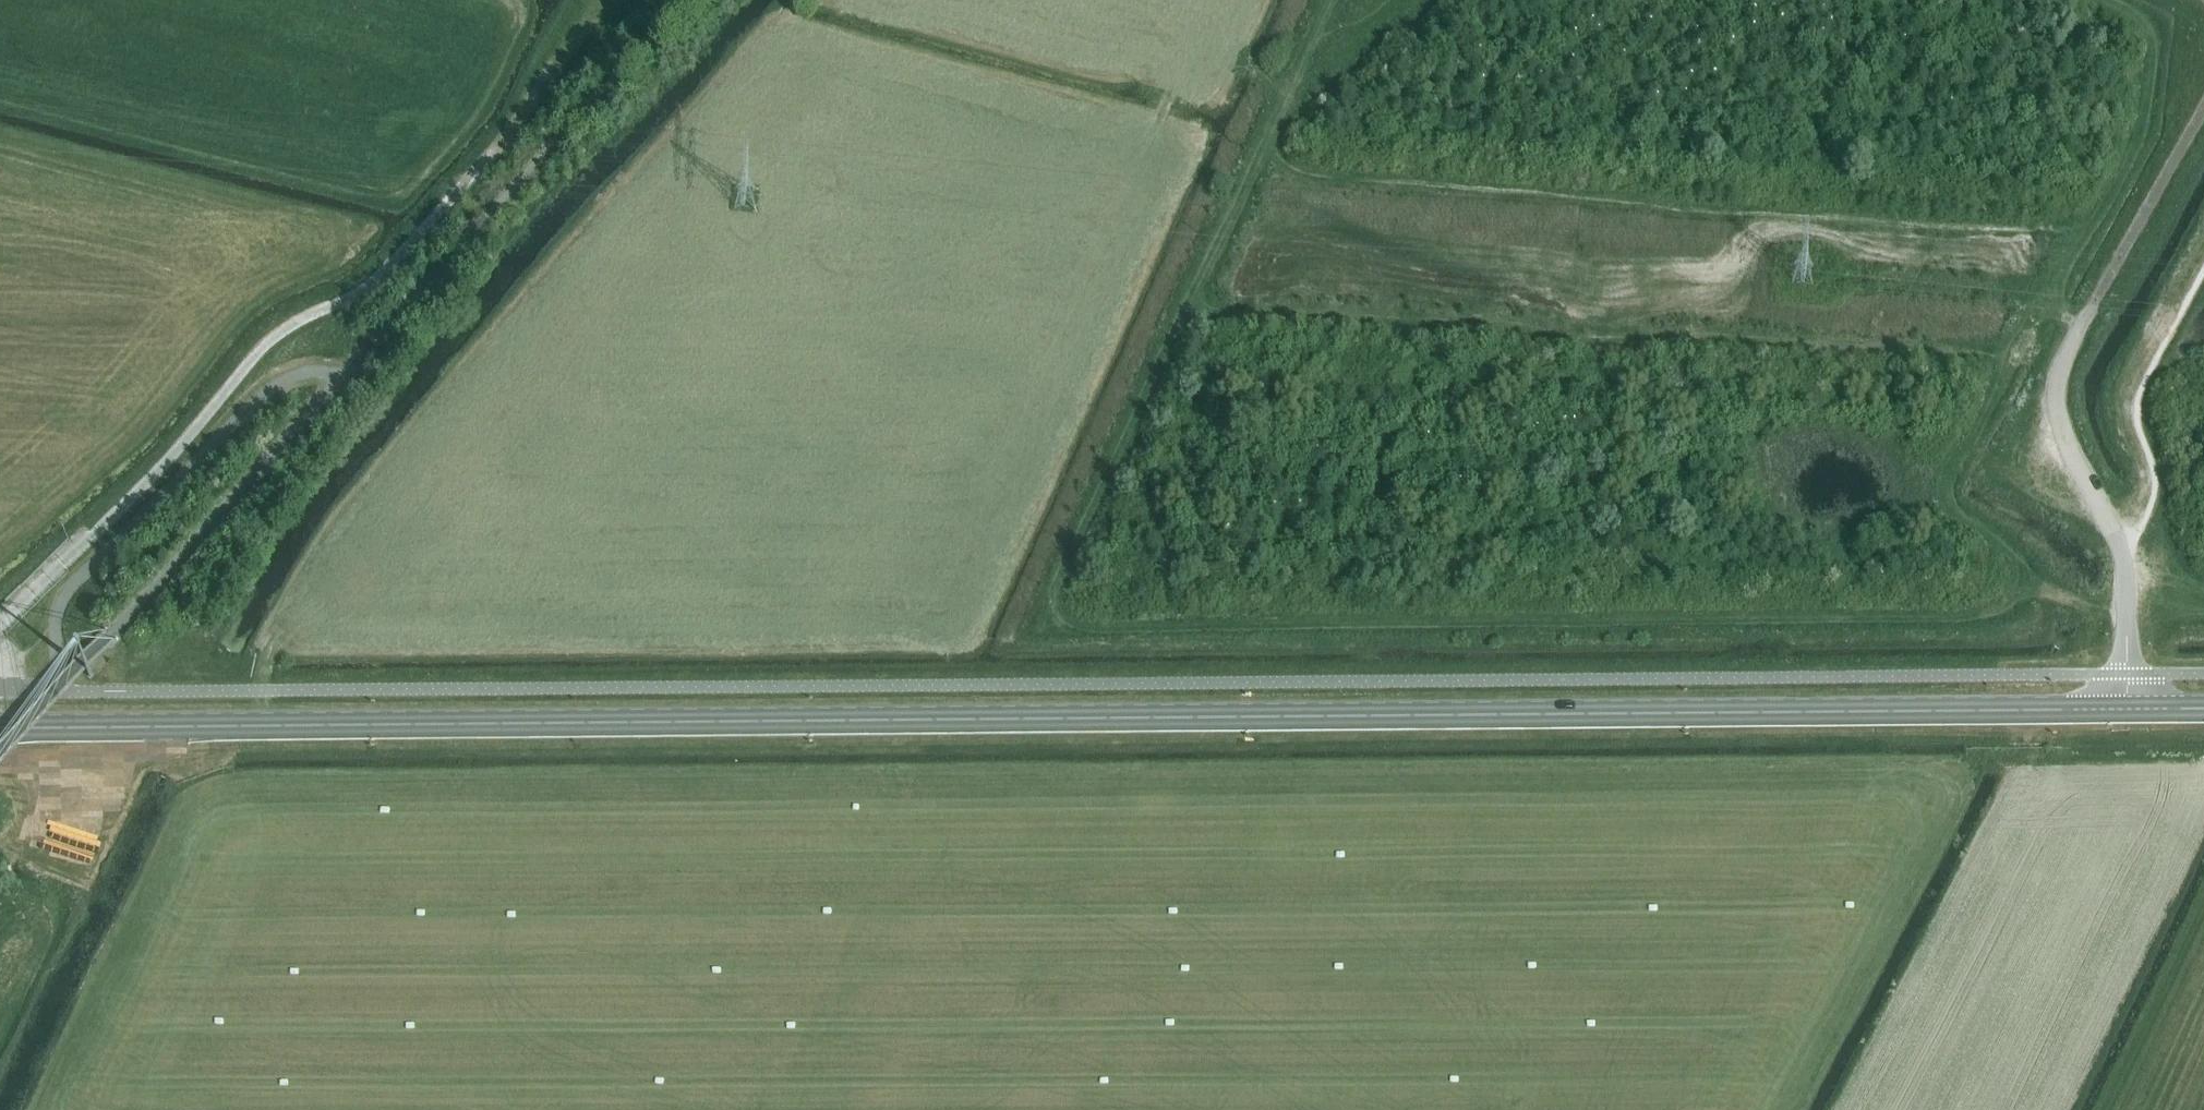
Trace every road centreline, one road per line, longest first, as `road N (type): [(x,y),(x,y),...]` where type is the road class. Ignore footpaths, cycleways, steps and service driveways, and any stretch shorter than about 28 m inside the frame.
road 1 (primary): [(0,727),(2203,708)]
road 2 (track): [(0,622),(141,489),(272,336),(376,281),(497,148),(565,46)]

